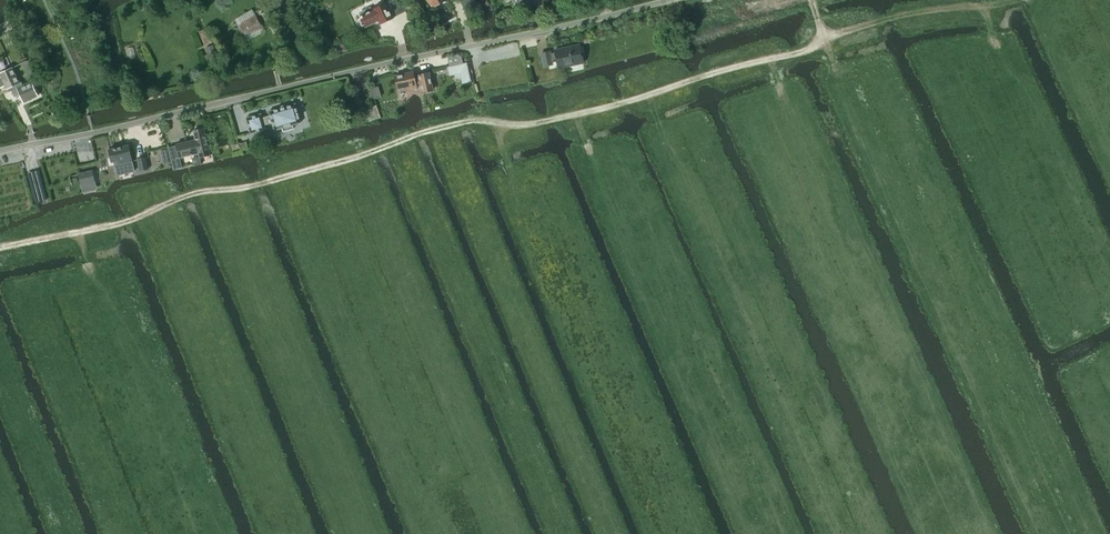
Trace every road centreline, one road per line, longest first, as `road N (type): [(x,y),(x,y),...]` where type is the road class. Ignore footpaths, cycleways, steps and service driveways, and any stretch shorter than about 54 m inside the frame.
road 1 (unclassified): [(0,152),(668,0)]

